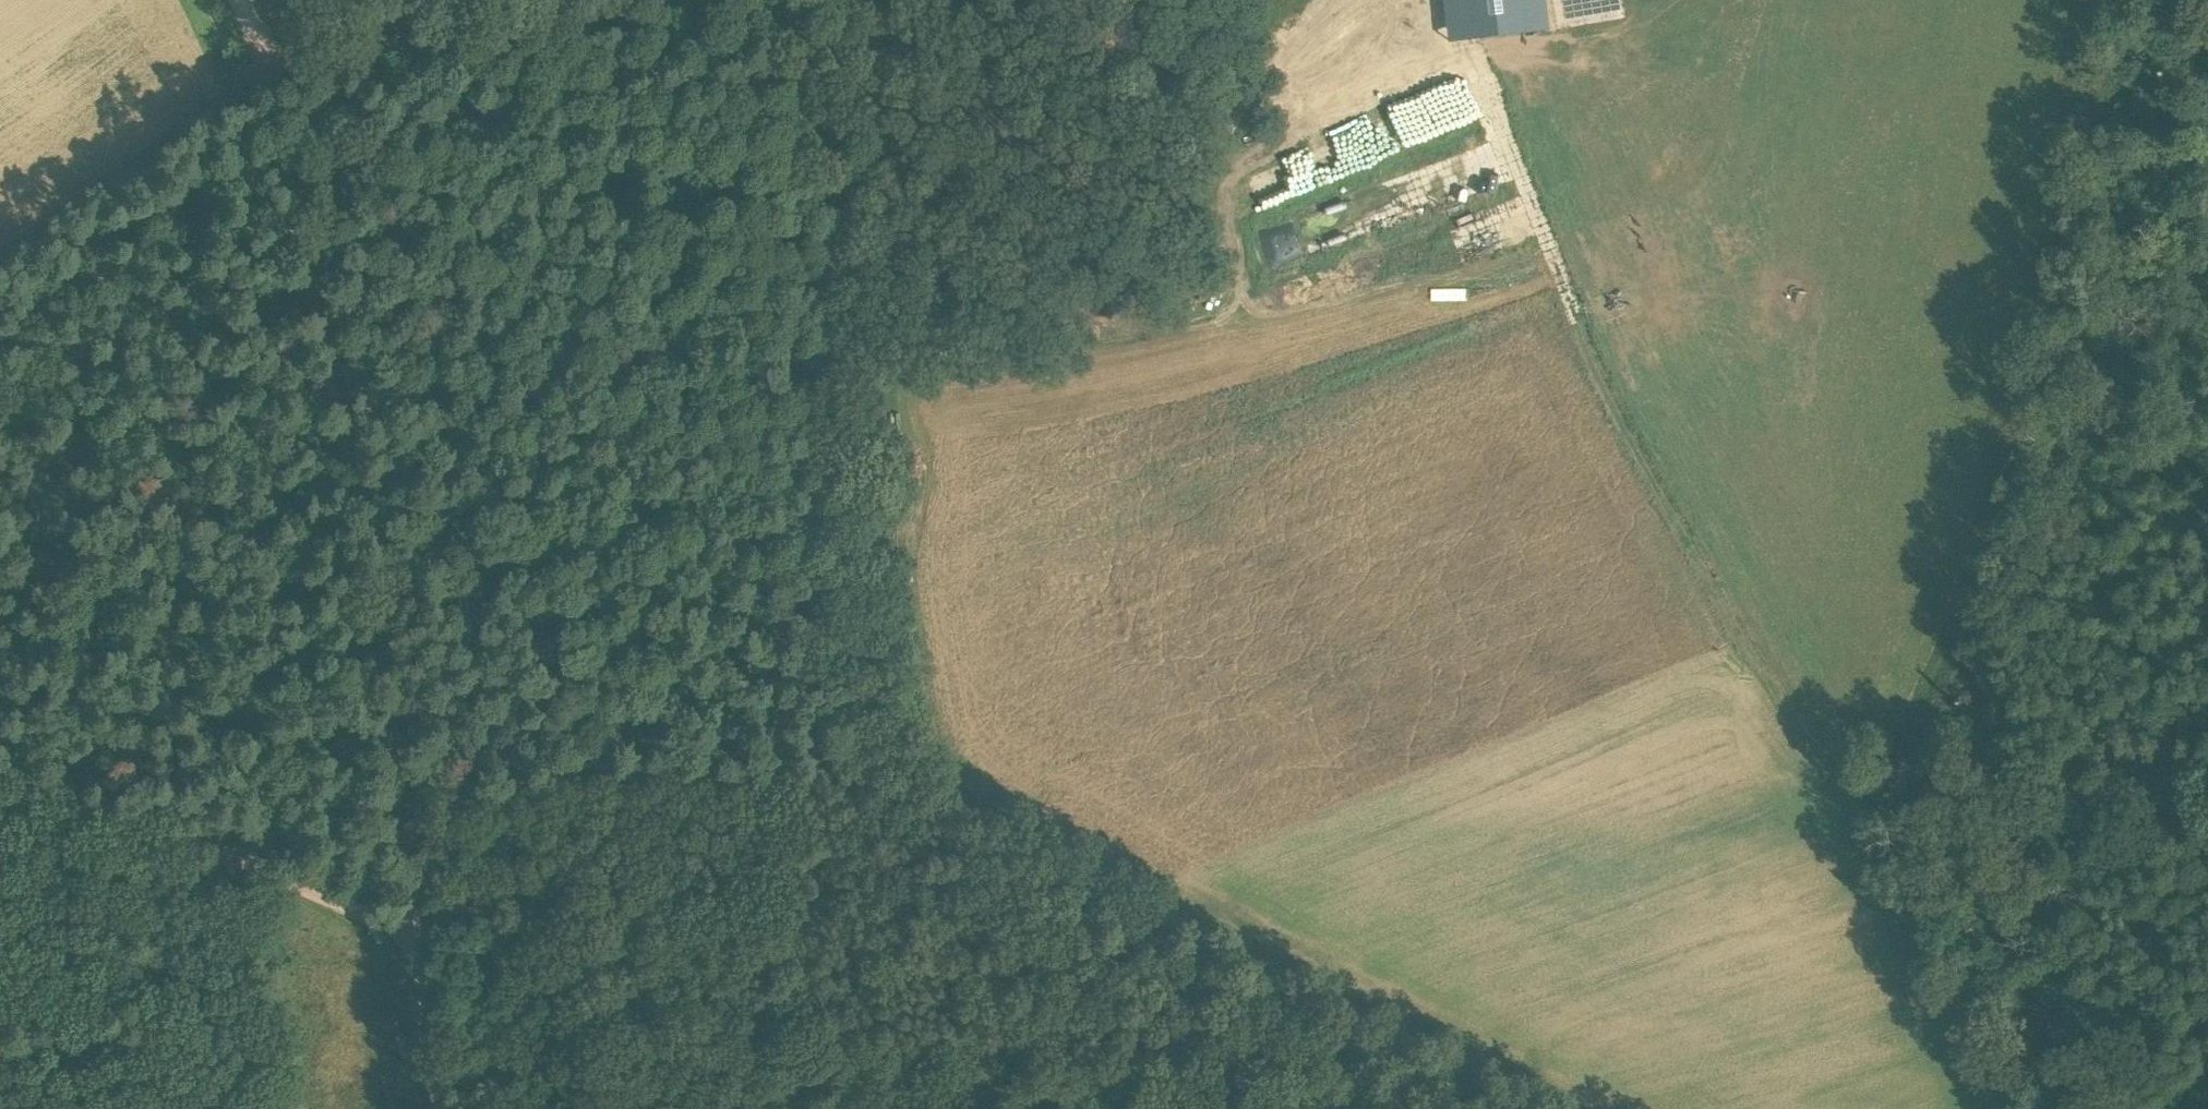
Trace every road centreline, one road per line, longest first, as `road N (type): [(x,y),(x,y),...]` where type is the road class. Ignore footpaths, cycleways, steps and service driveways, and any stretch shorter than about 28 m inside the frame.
road 1 (track): [(1453,0),(1564,304),(1673,527),(1820,766),(1892,824),(1974,867)]
road 2 (track): [(415,932),(380,616),(312,232),(256,38)]
road 3 (unclassified): [(0,773),(415,932),(439,1108)]
road 4 (track): [(793,414),(353,487)]
road 5 (track): [(1974,867),(2077,1108)]
road 6 (track): [(256,38),(473,0)]

